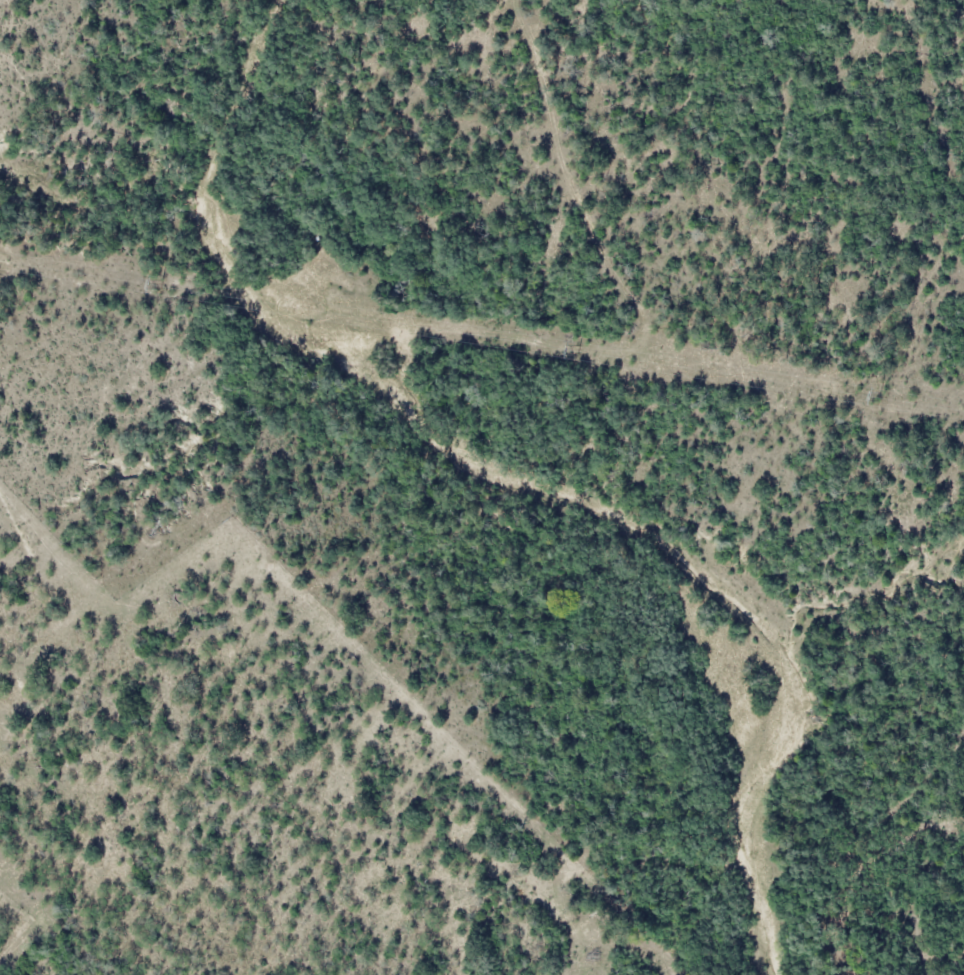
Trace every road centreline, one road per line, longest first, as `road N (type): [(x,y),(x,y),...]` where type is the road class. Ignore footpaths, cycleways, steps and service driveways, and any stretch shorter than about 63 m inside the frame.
road 1 (track): [(406,324),(606,346),(633,341),(645,327),(569,181),(511,0)]

